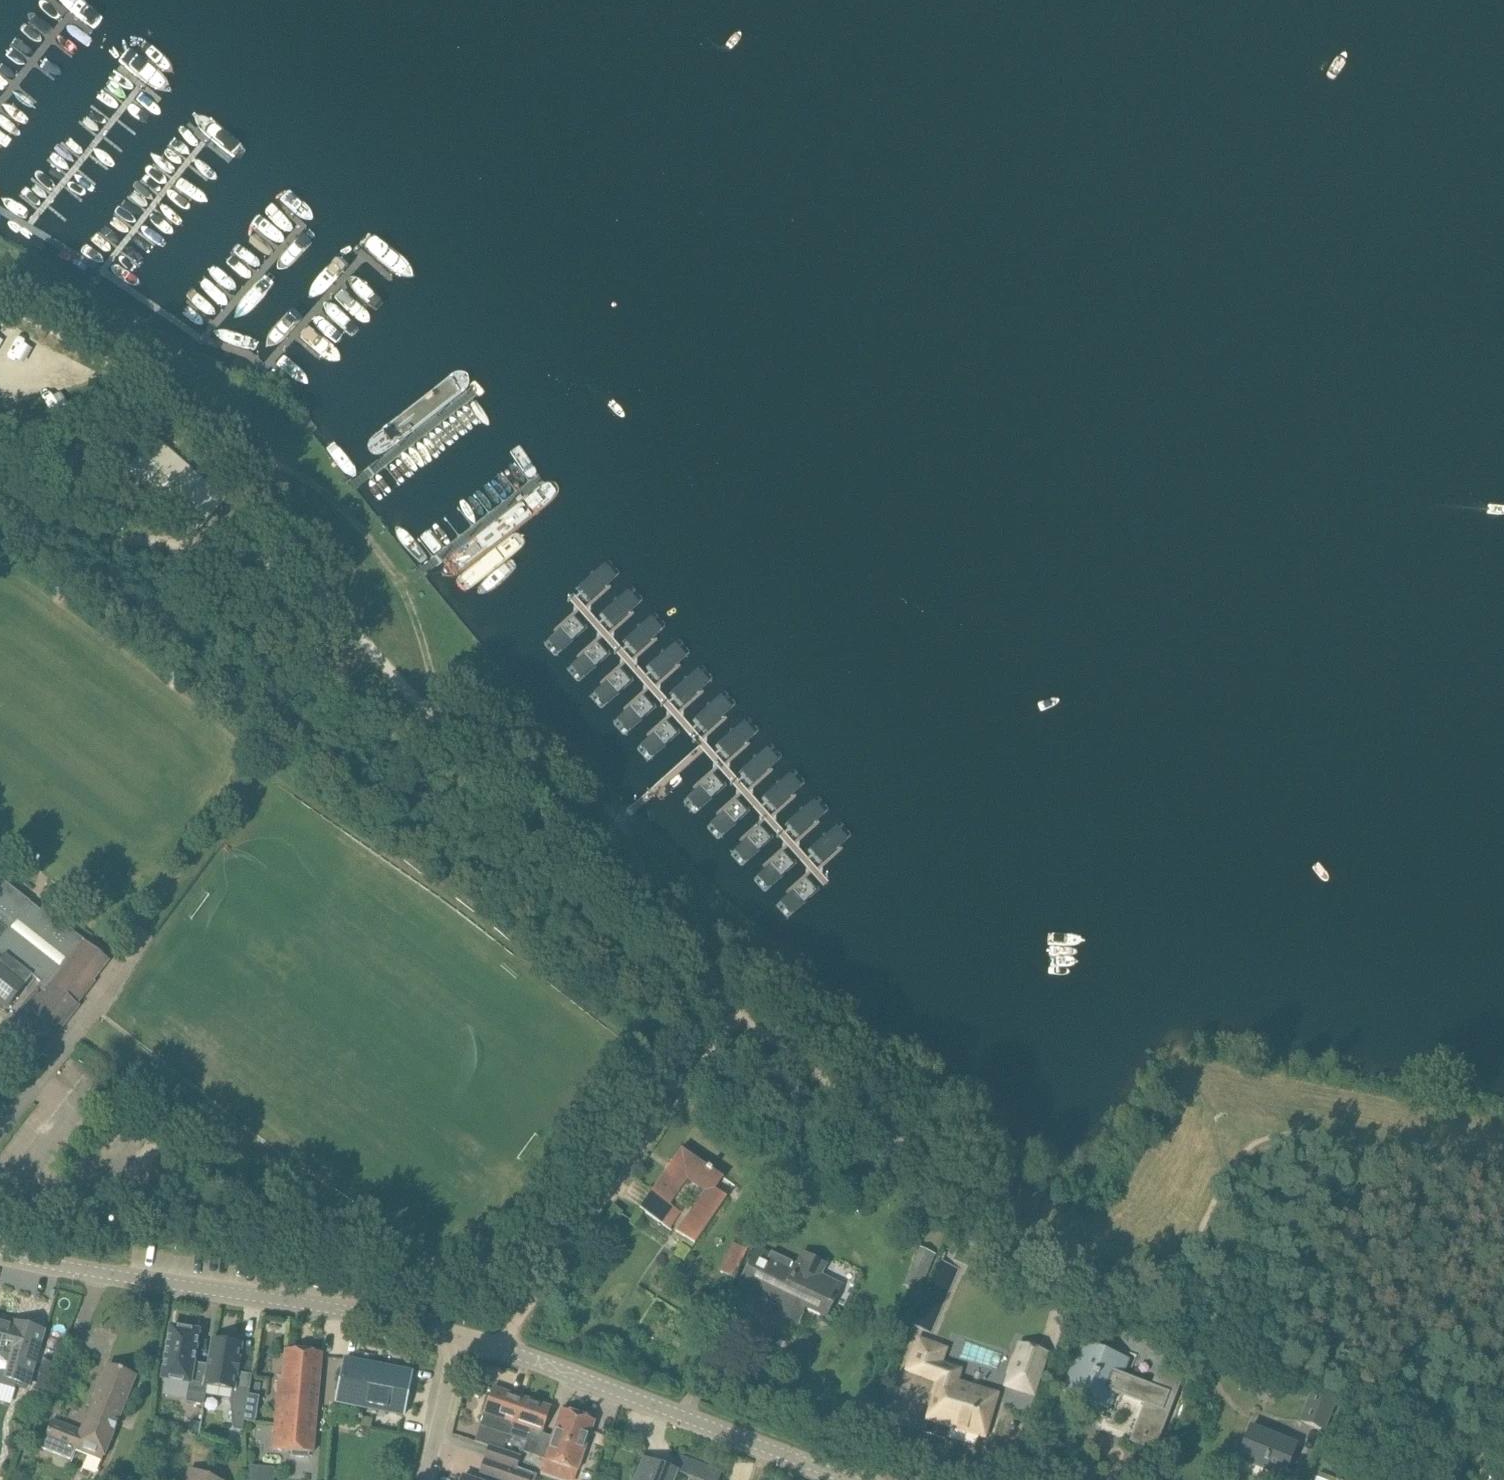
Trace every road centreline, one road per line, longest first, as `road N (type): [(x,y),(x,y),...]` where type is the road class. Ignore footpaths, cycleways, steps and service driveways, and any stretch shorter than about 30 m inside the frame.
road 1 (unclassified): [(483,1341),(0,1247)]
road 2 (unclassified): [(873,1479),(641,1389),(483,1341)]
road 3 (track): [(680,1084),(508,1346)]
road 4 (unclassified): [(425,1479),(454,1371),(483,1341)]

